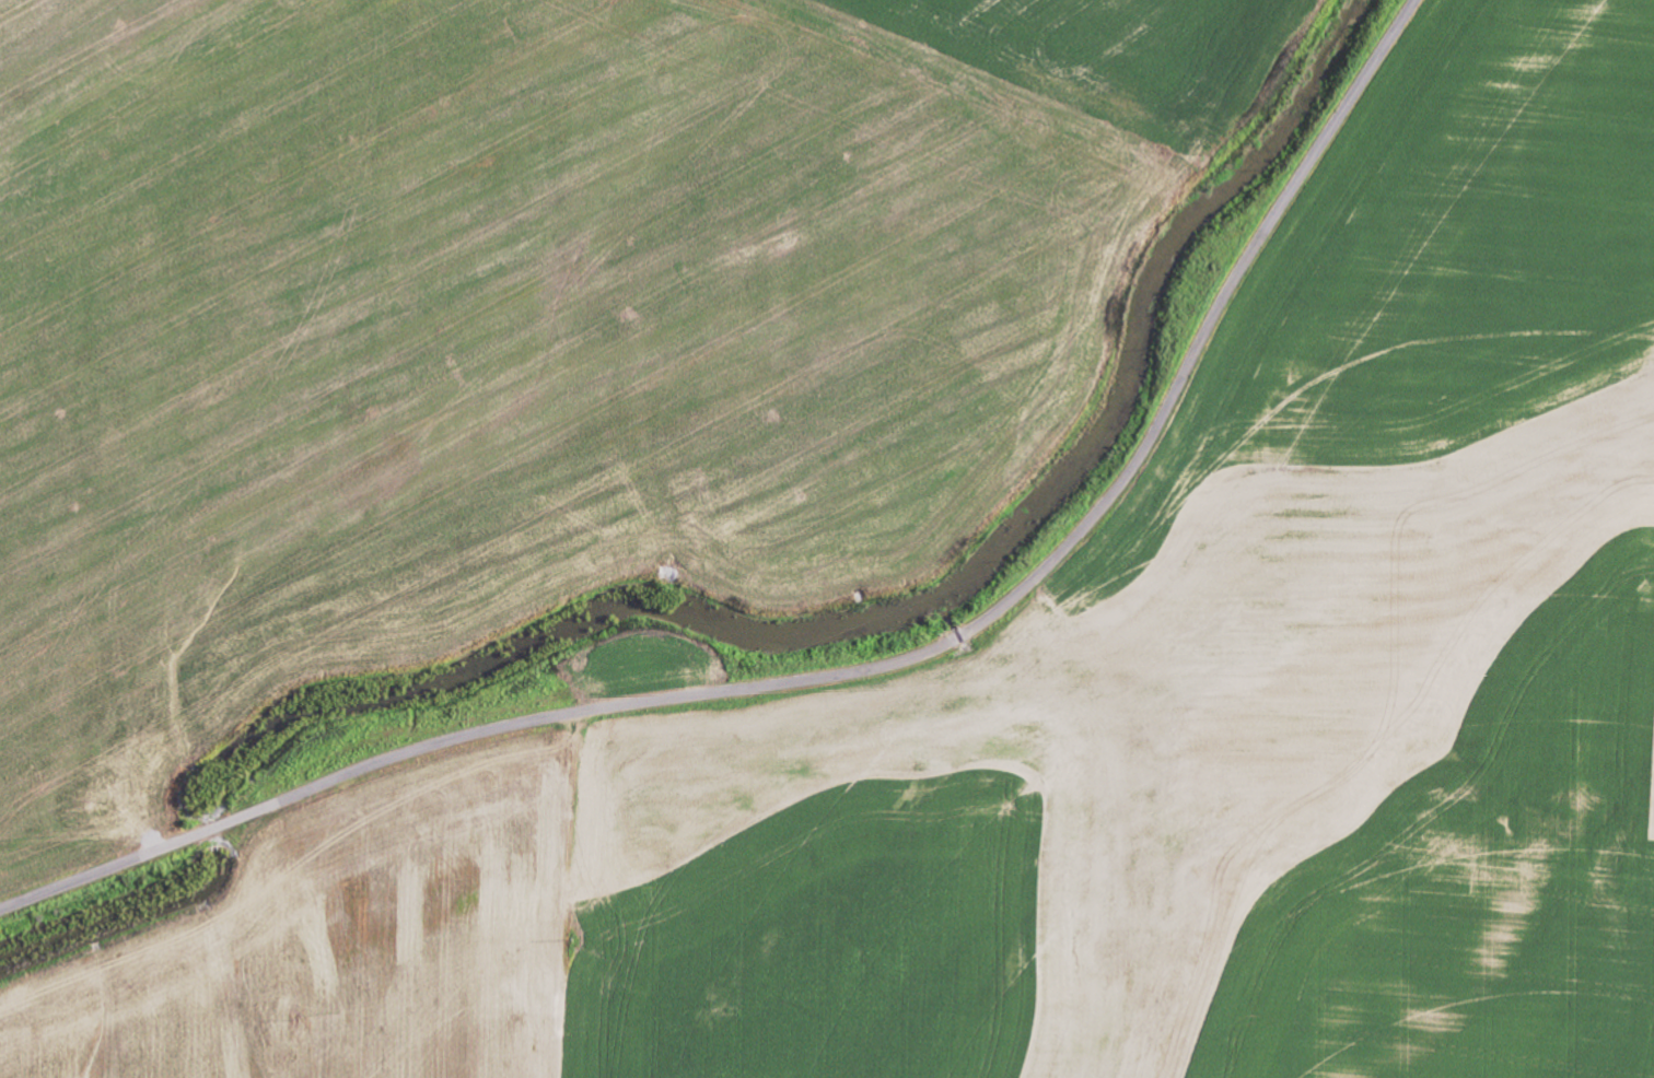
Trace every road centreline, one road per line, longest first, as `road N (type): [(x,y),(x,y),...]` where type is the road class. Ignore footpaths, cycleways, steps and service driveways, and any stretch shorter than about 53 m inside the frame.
road 1 (residential): [(0,911),(430,746),(571,714),(859,671),(921,655),(977,624),(1053,561),(1120,485),(1249,257),(1419,0)]

